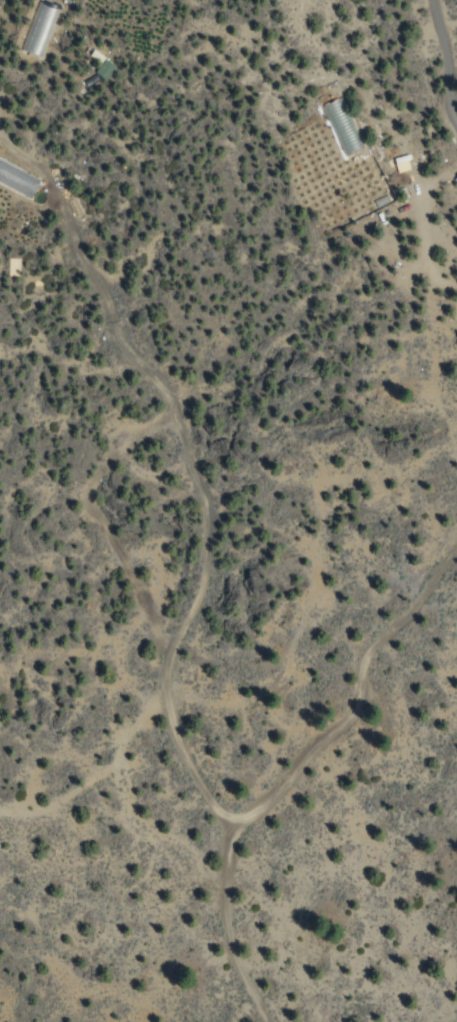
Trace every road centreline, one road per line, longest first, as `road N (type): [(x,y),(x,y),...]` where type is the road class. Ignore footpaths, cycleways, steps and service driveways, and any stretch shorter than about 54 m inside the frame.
road 1 (residential): [(0,140),(60,209),(79,262),(159,400),(191,480),(201,542),(191,605),(165,664),(164,696),(177,756),(214,811)]
road 2 (residential): [(214,811),(263,800),(343,712),(456,545)]
road 3 (residential): [(261,1021),(228,980),(214,811)]
road 4 (track): [(456,125),(426,0)]

